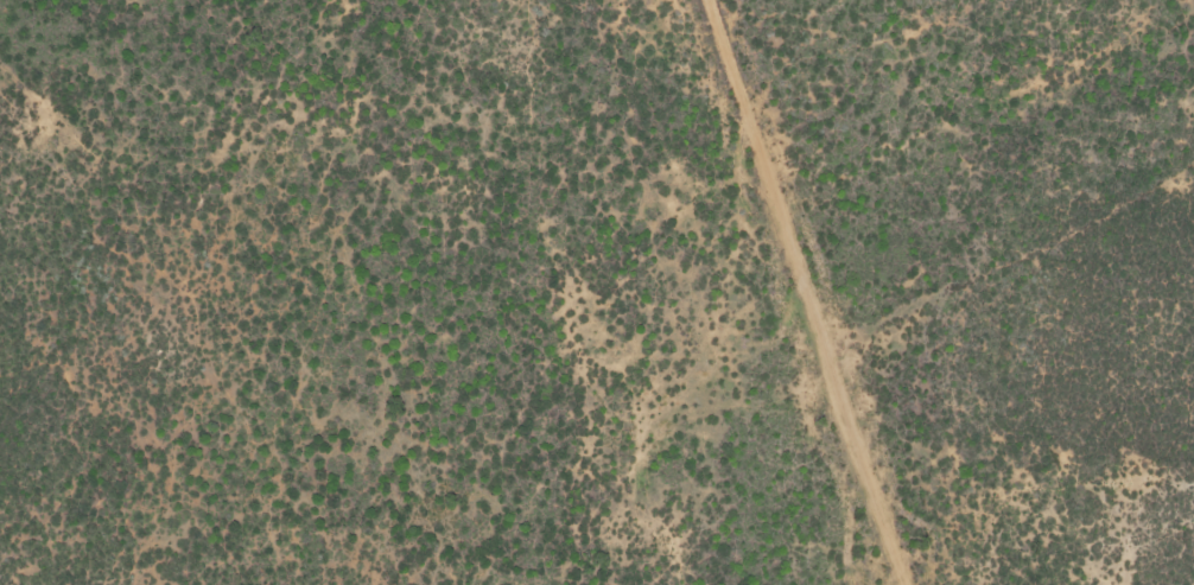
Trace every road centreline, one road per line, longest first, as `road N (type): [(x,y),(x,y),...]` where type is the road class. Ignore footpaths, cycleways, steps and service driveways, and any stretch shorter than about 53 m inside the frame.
road 1 (residential): [(716,0),(904,584)]

